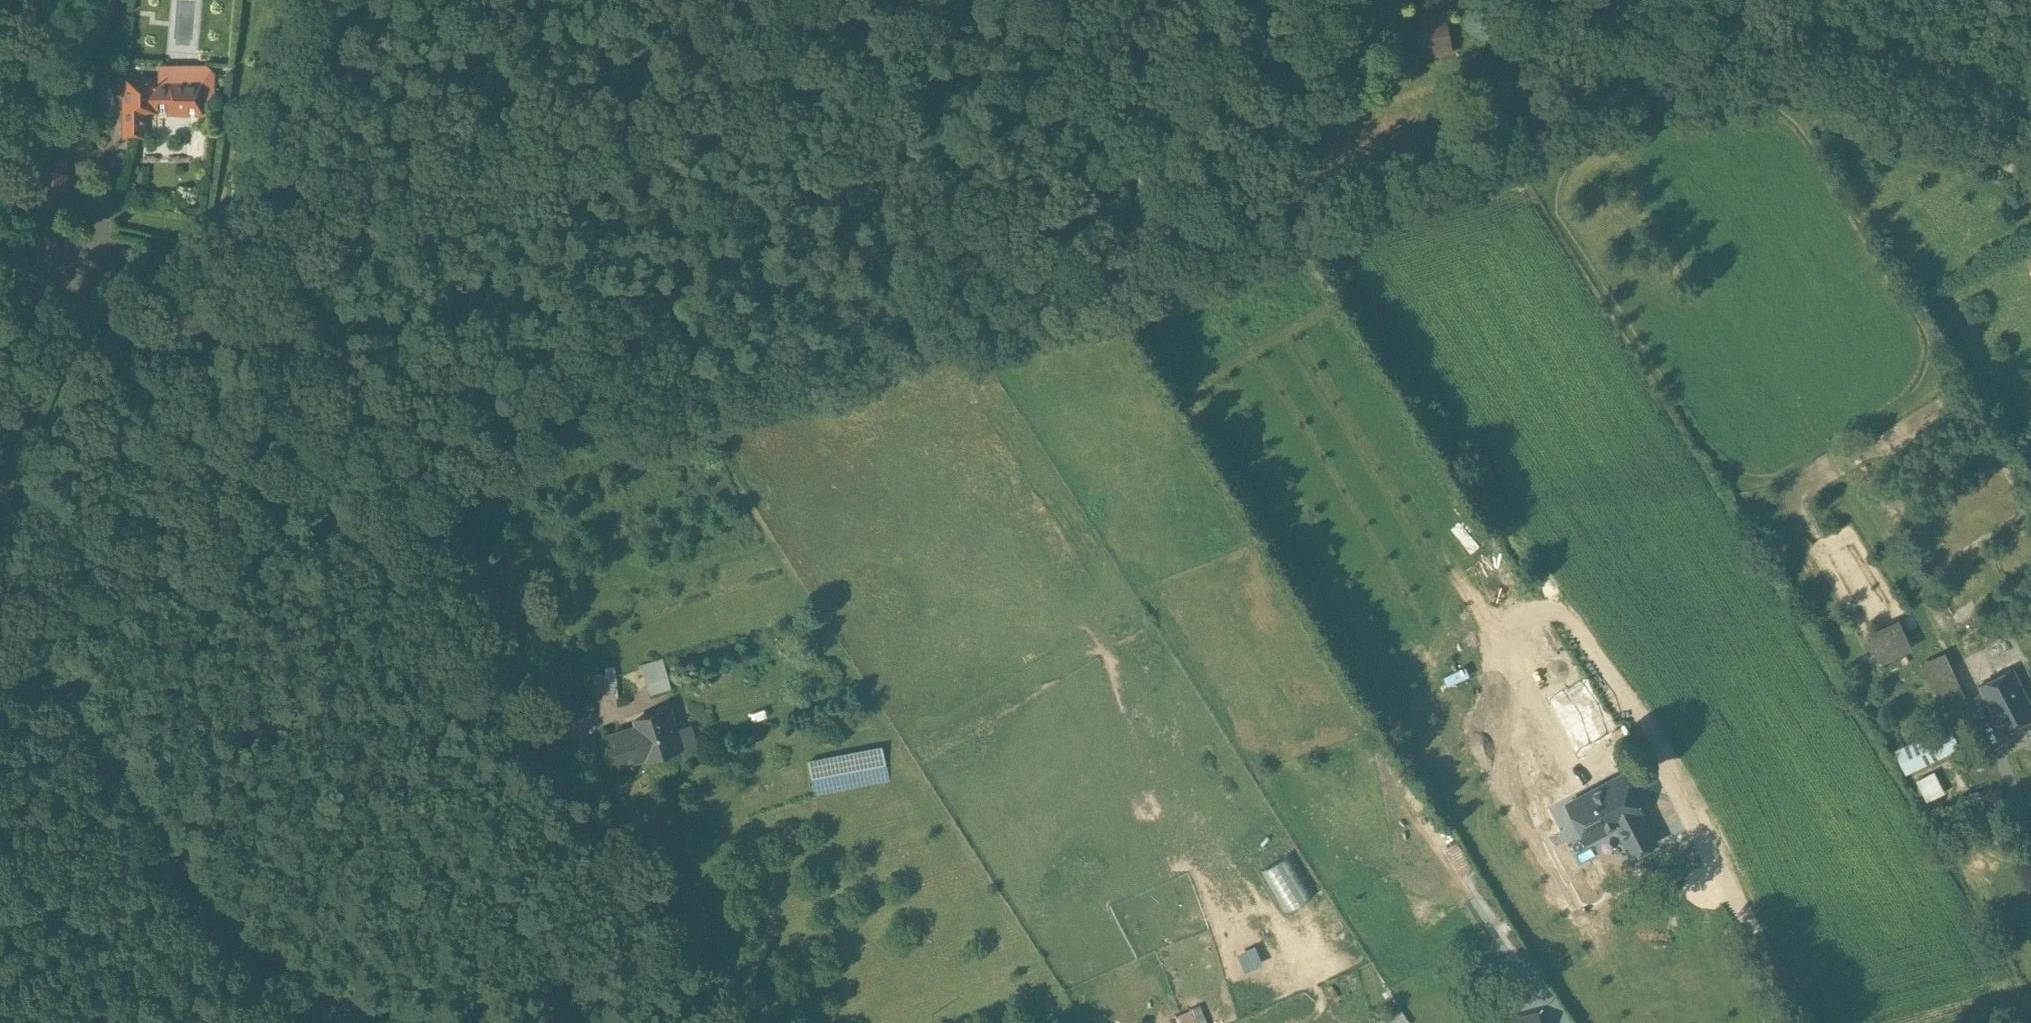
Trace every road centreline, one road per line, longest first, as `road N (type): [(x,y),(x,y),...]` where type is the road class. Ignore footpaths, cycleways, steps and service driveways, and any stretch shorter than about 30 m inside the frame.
road 1 (unclassified): [(0,633),(22,629),(149,820),(216,900),(295,961),(444,1022)]
road 2 (unclassified): [(2030,170),(1575,0)]

